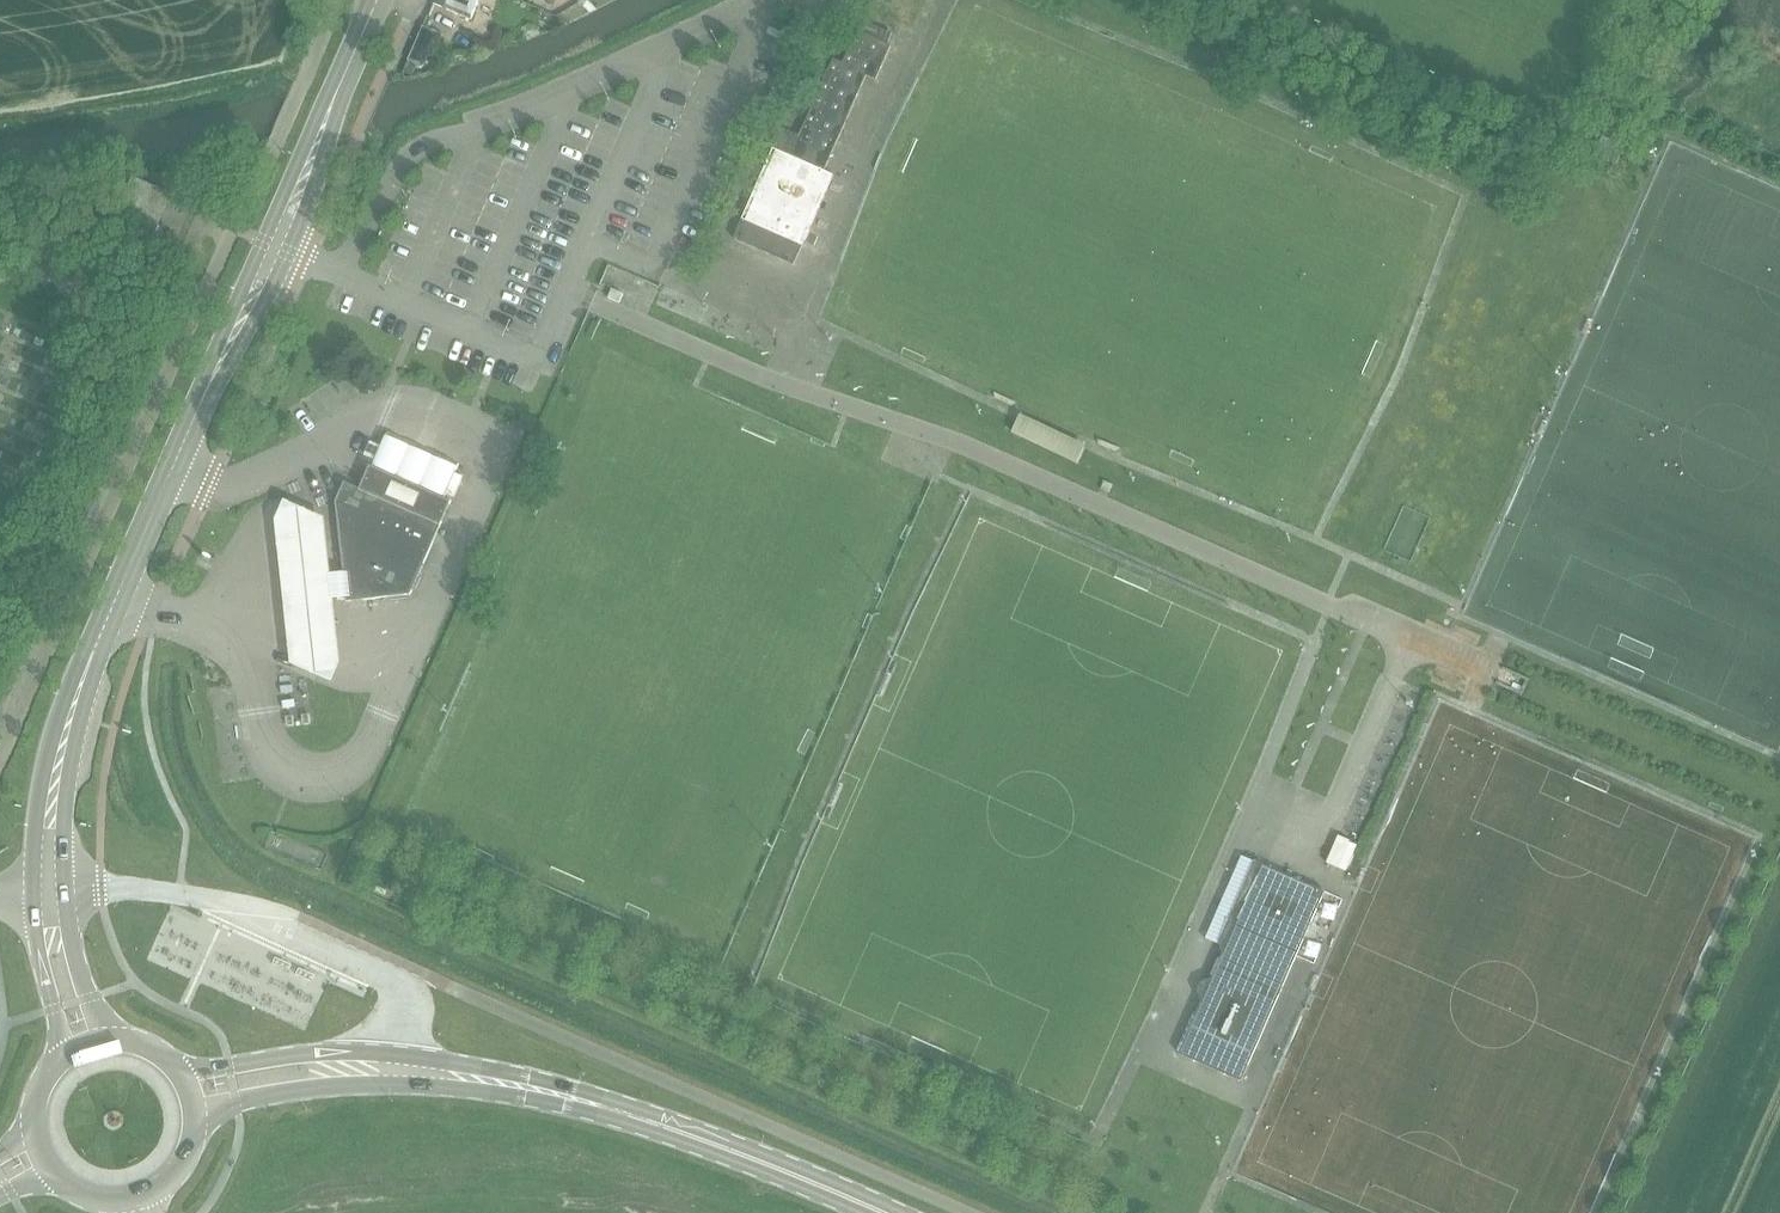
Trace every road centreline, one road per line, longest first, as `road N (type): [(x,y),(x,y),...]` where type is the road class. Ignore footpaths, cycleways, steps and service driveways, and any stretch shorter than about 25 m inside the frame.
road 1 (tertiary): [(52,893),(51,822),(66,733),(89,663),(378,0)]
road 2 (residential): [(338,0),(0,758)]
road 3 (secondary): [(876,1212),(608,1108),(394,1066)]
road 4 (secondary): [(394,1066),(286,1059),(172,1070)]
road 5 (secondary): [(193,1135),(239,1106),(394,1066)]
road 6 (tertiary): [(52,893),(43,957),(70,1061)]
road 7 (tertiary): [(110,1046),(52,893)]

